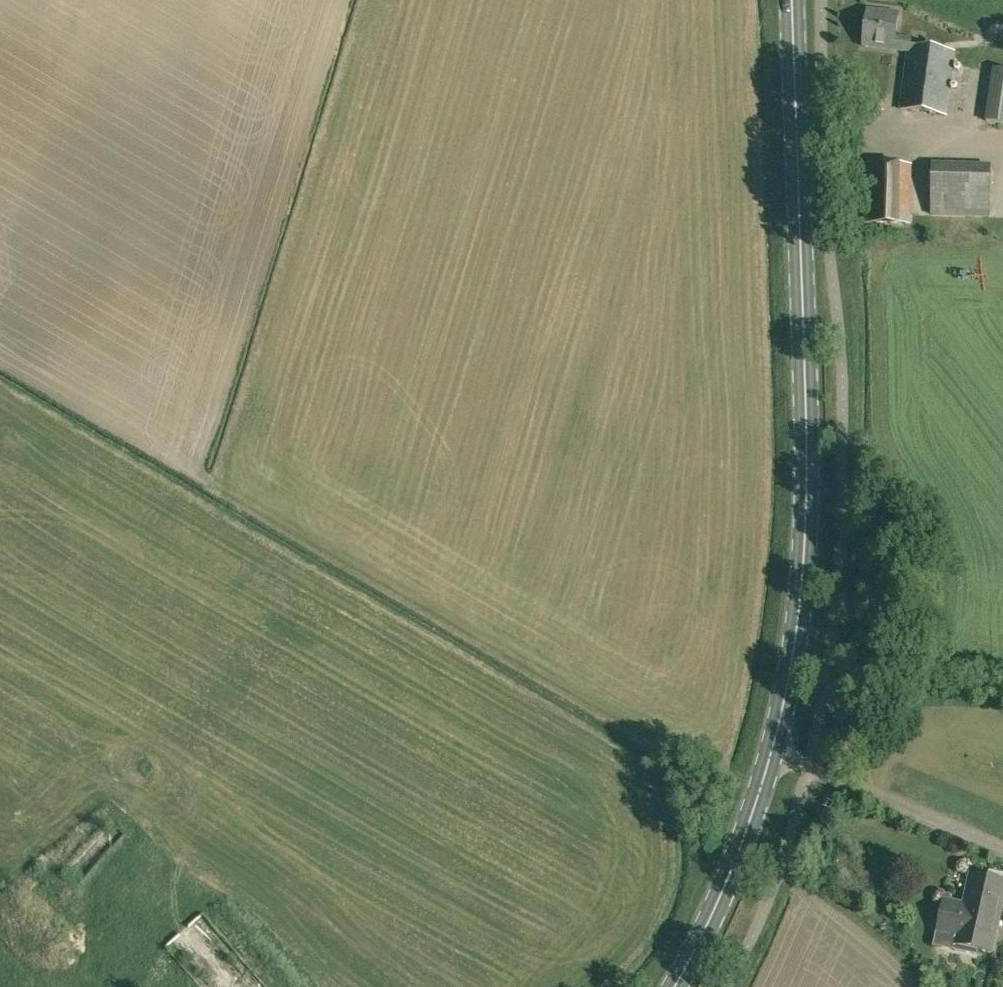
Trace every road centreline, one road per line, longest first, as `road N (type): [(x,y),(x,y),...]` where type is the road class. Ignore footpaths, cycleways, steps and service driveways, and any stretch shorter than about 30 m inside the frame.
road 1 (secondary): [(669,986),(722,889),(760,791),(799,626),(804,385),(792,0)]

